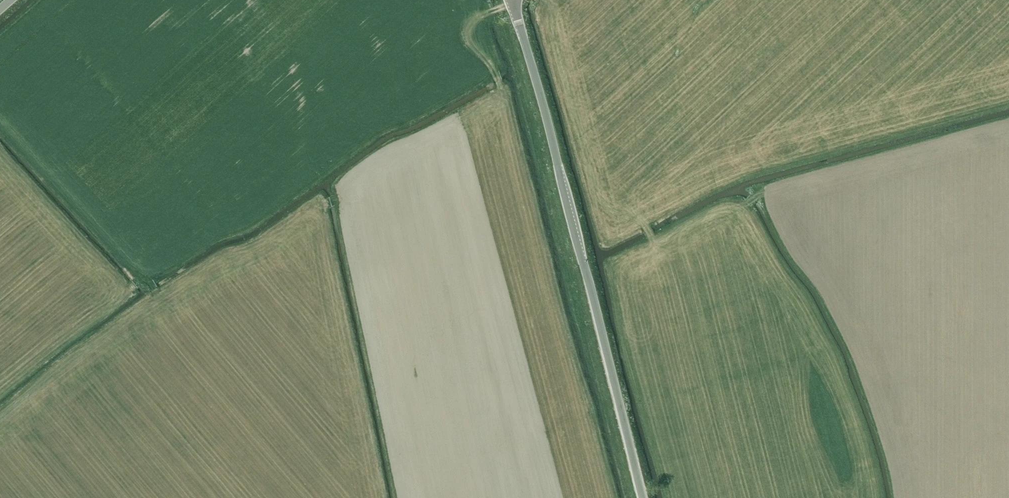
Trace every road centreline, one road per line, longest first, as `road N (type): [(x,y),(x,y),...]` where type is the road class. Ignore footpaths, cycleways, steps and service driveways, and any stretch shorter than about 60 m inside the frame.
road 1 (tertiary): [(641,497),(510,0)]
road 2 (track): [(0,414),(140,310),(342,195)]

